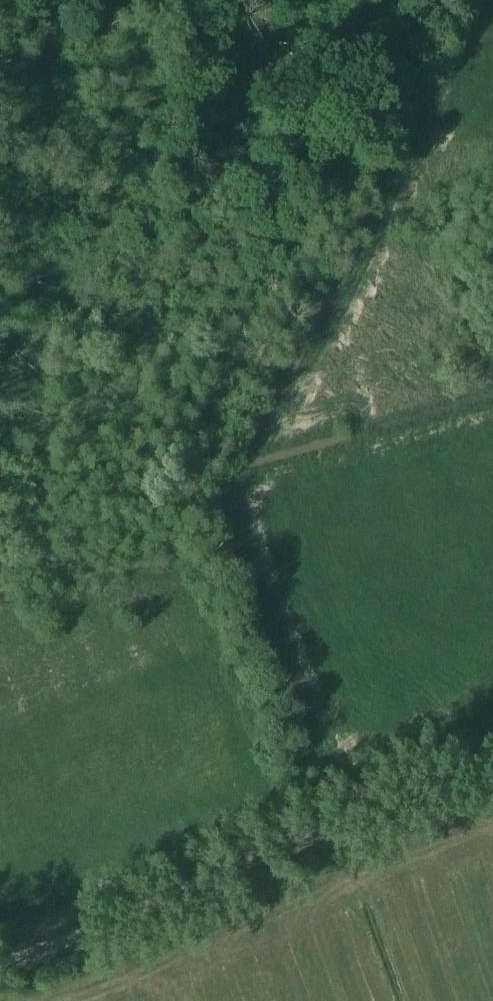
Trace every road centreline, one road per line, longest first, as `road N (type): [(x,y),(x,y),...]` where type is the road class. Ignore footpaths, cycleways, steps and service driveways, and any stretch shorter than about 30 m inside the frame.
road 1 (unclassified): [(0,961),(32,956),(492,757)]

